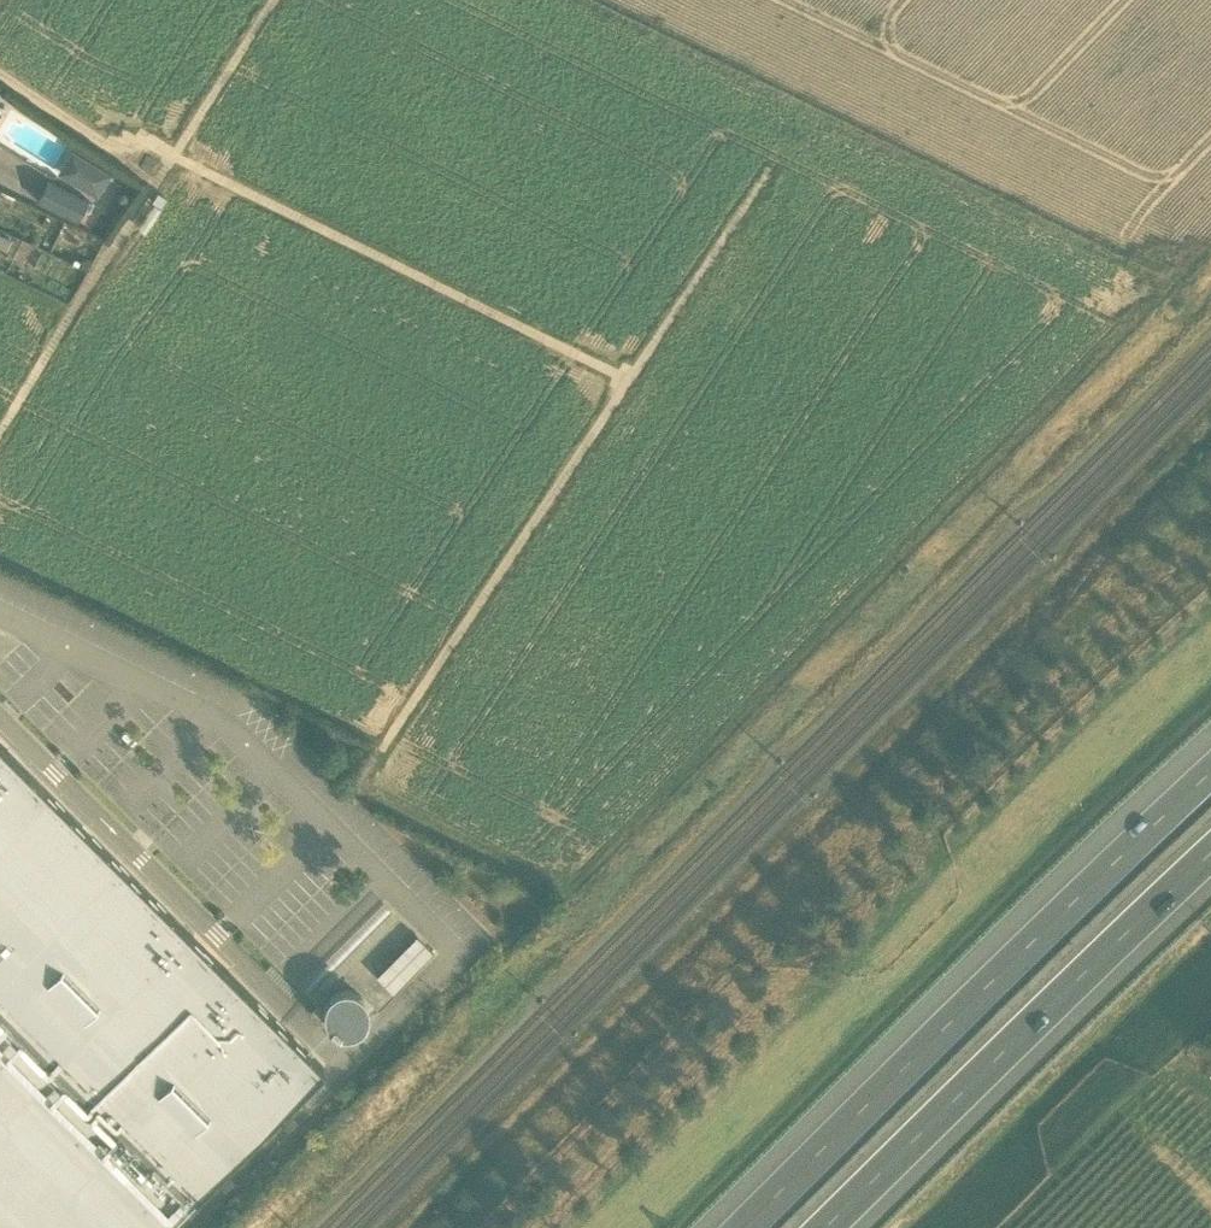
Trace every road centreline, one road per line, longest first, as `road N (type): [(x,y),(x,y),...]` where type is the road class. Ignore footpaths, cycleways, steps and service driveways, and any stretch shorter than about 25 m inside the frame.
road 1 (motorway): [(1210,771),(743,1227)]
road 2 (motorway): [(829,1227),(1210,857)]

